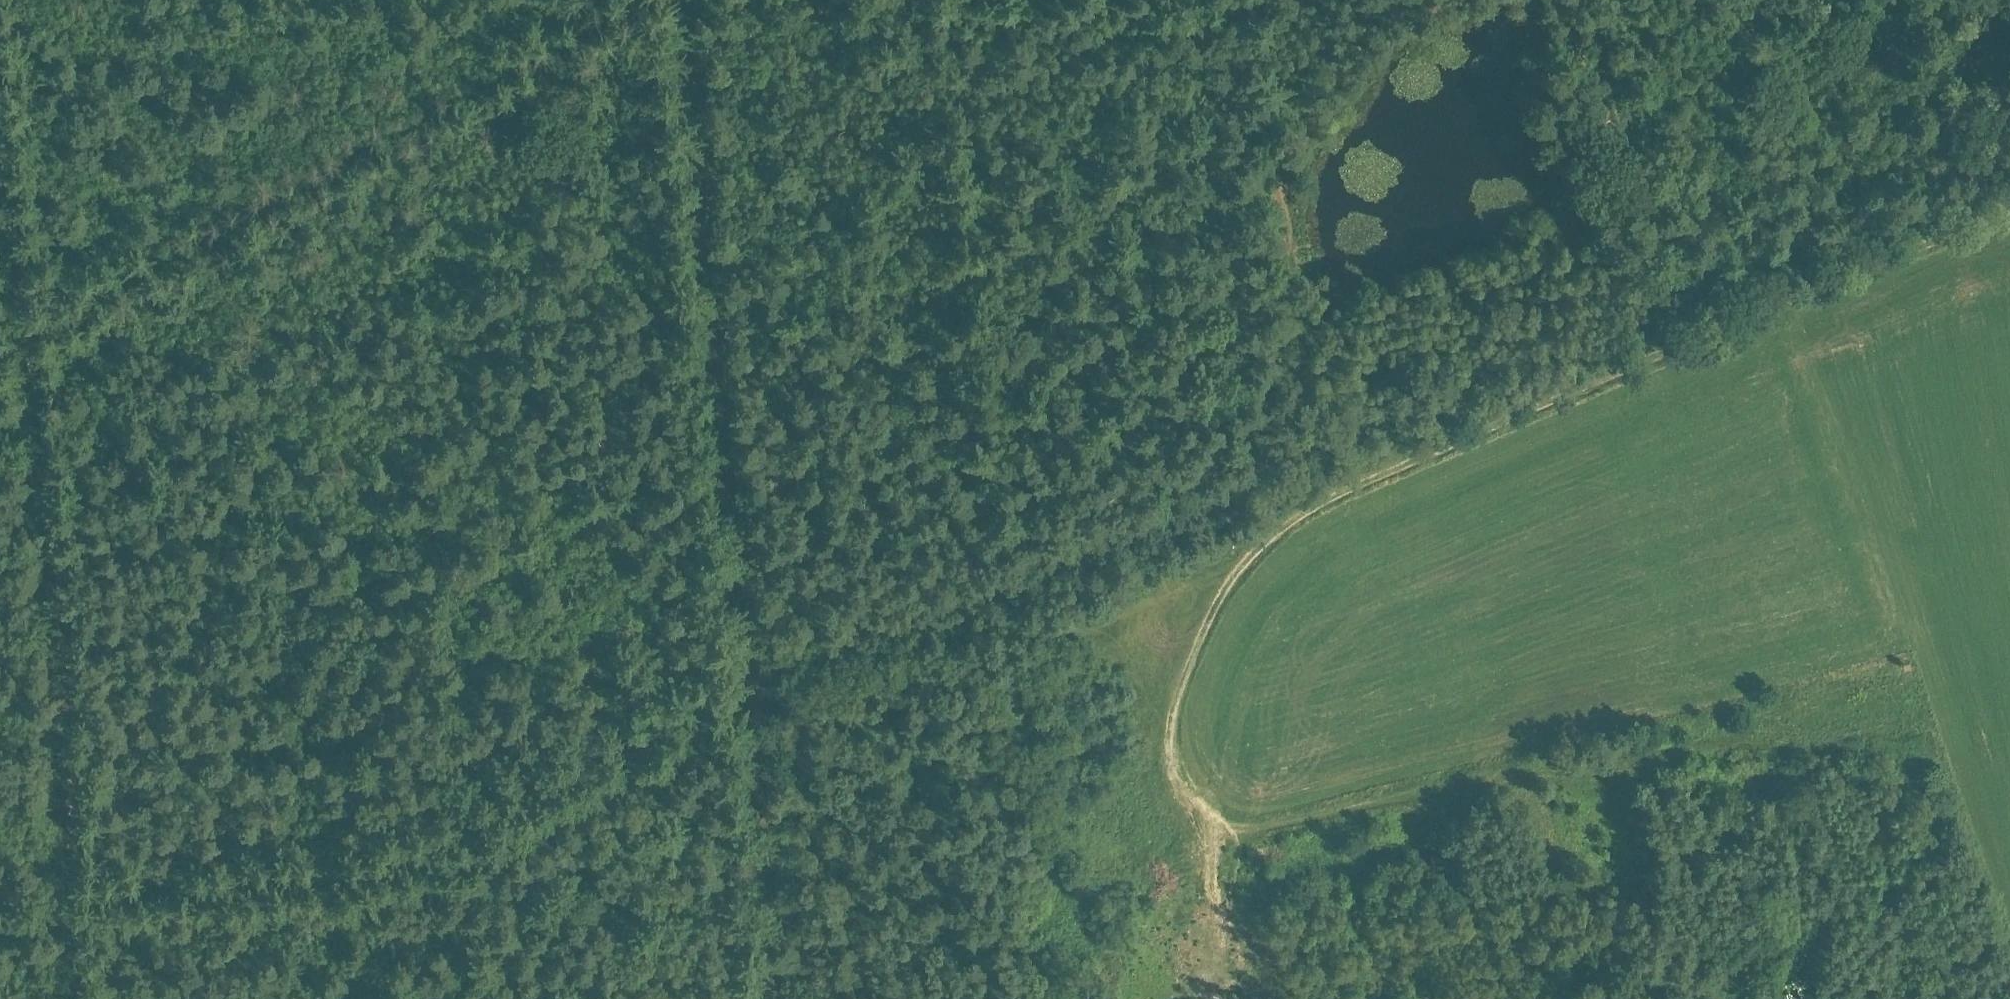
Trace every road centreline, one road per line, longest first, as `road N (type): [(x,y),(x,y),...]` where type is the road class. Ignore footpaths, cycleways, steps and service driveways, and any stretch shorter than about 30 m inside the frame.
road 1 (track): [(2009,213),(1511,417),(1286,522),(1231,579),(1200,647),(1168,759),(1188,801),(1236,833),(1316,826),(1370,811),(1452,822),(1494,838),(1543,864),(1639,963),(1656,998)]

